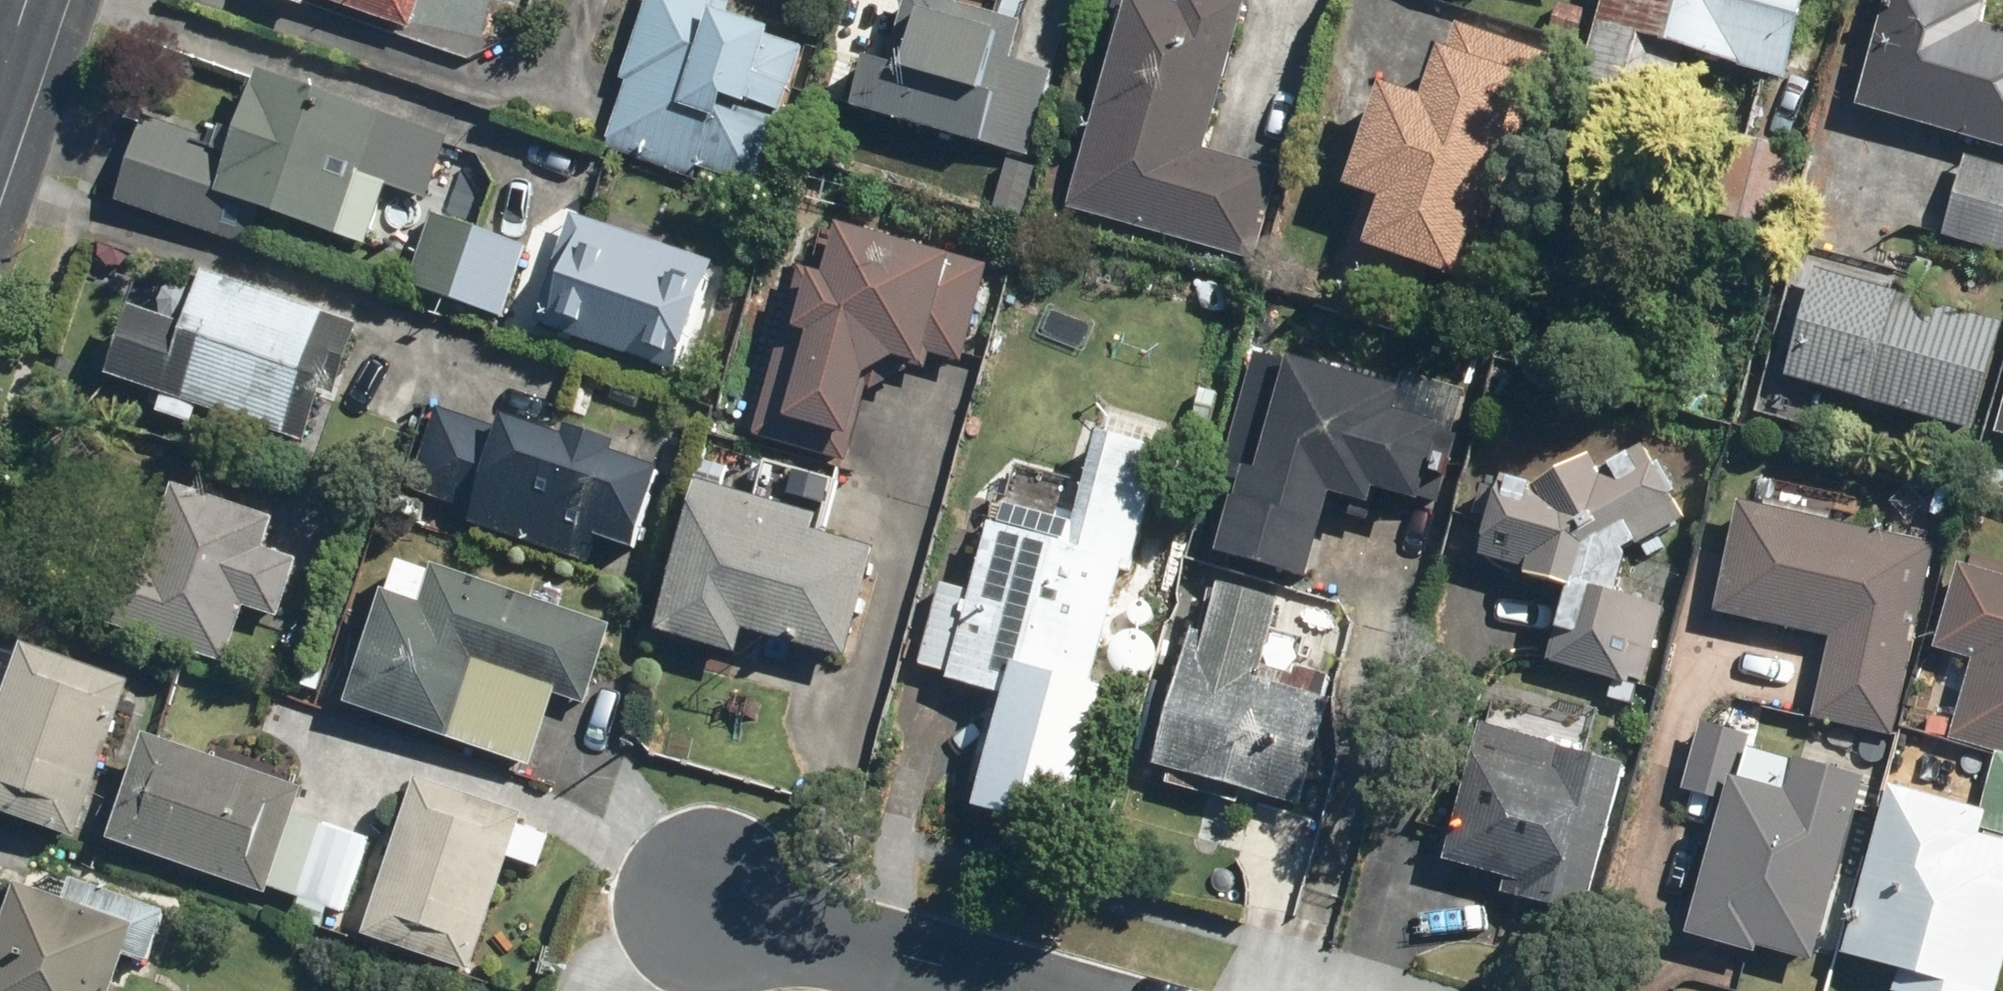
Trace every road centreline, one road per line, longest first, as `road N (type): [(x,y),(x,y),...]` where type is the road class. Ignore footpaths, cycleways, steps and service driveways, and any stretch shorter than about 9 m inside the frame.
road 1 (residential): [(1032,990),(717,901)]

